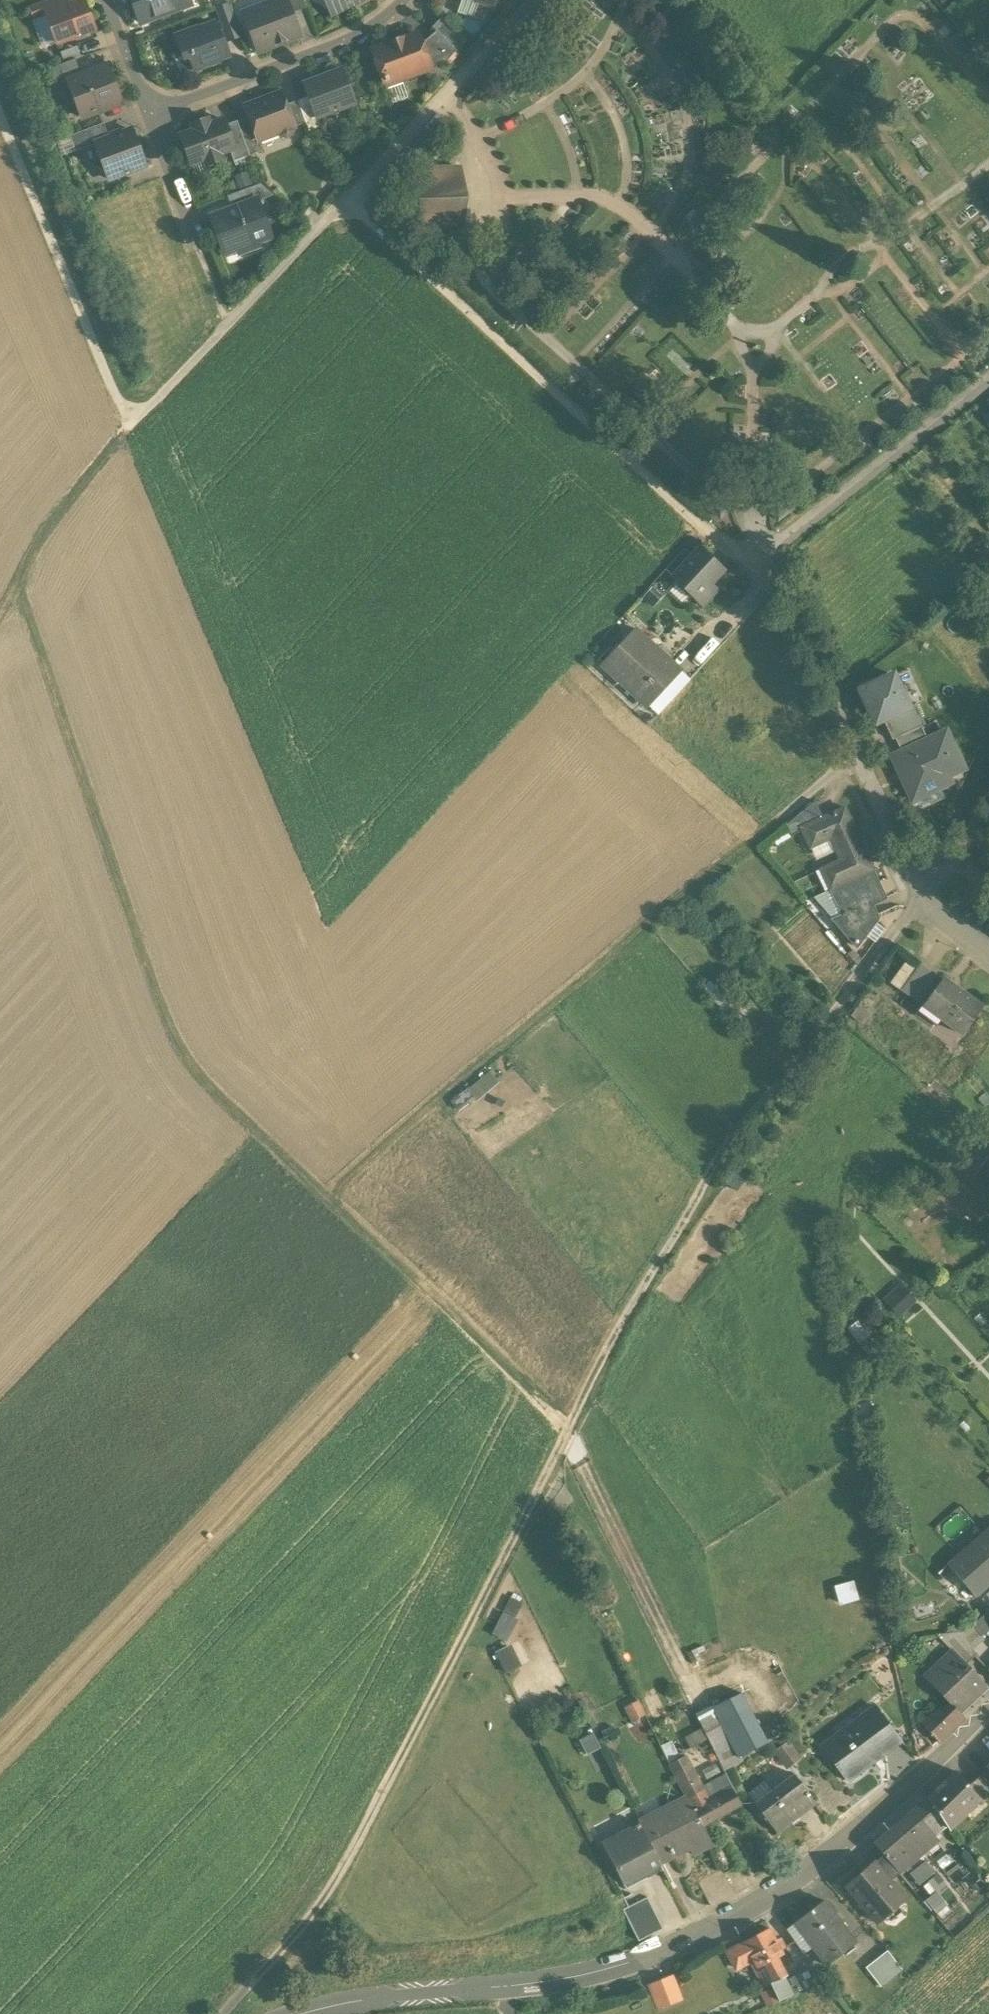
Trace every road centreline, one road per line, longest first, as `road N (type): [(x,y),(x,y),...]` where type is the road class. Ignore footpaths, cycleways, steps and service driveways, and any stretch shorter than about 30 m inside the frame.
road 1 (track): [(226,2013),(318,1908),(367,1829),(611,1340),(719,1157),(831,1012)]
road 2 (track): [(0,620),(20,598),(158,994),(197,1075),(572,1427)]
road 3 (track): [(0,105),(122,405),(137,421),(349,199)]
road 4 (track): [(331,1194),(774,821)]
road 5 (residential): [(988,1710),(850,1842),(779,1890),(666,1951),(553,1981)]
road 6 (residential): [(988,947),(933,904),(782,605),(740,551)]
road 7 (residential): [(988,381),(789,535),(740,551)]
road 8 (residential): [(405,0),(370,36),(151,110)]
road 9 (unclassified): [(553,1981),(305,2013)]
road 10 (track): [(20,598),(31,551),(137,421)]
road 11 (residential): [(151,110),(199,253)]

